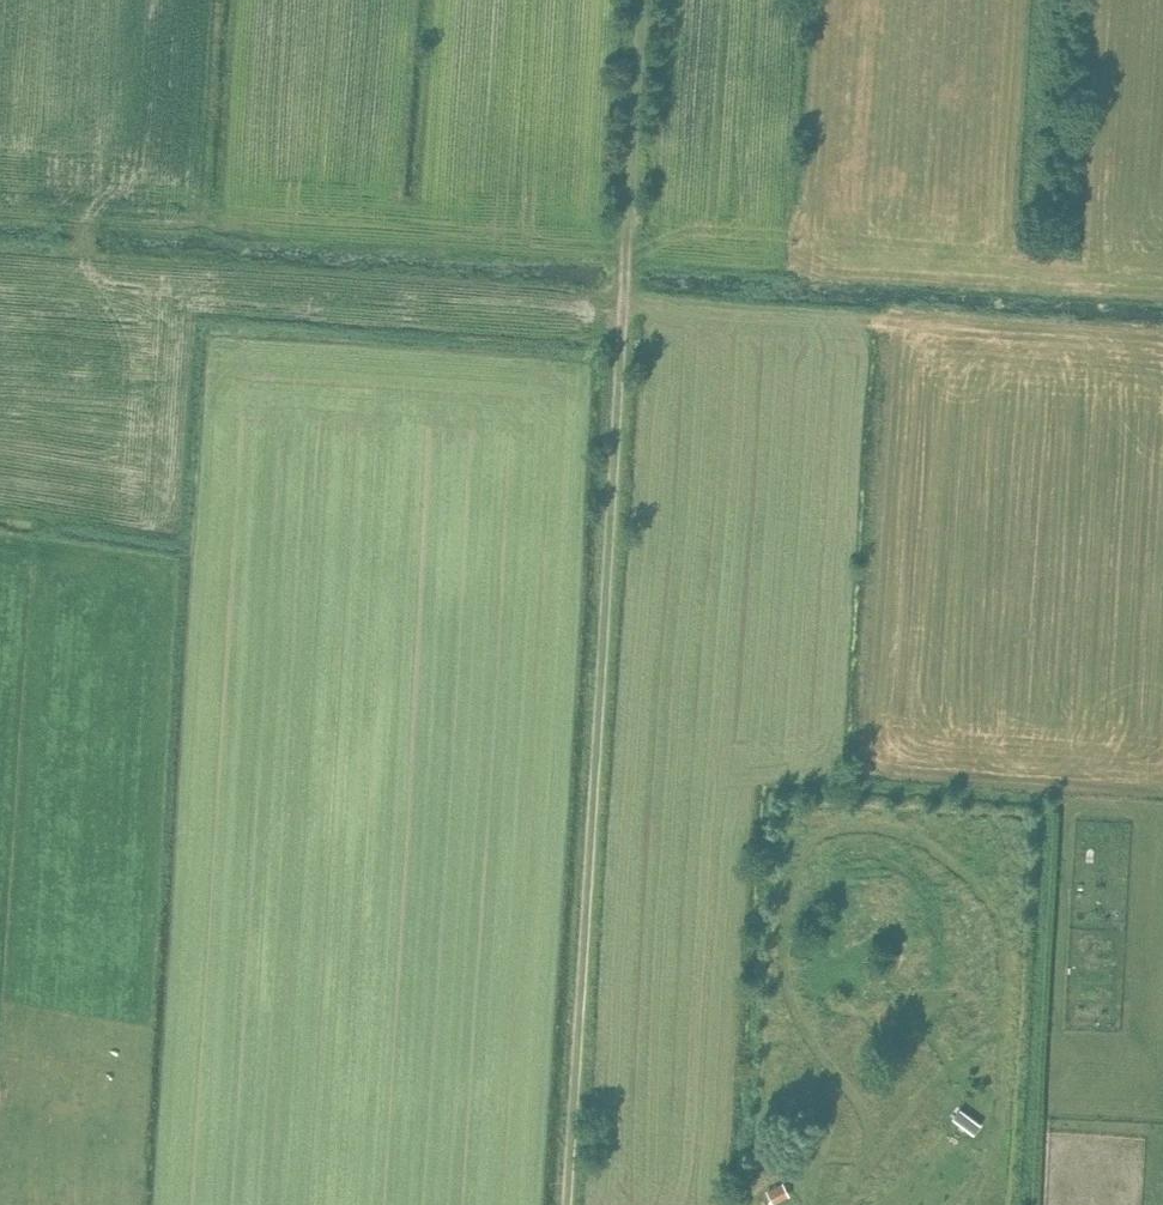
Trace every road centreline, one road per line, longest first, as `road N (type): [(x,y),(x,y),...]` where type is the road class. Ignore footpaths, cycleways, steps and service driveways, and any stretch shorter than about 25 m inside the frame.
road 1 (track): [(565,1204),(643,0)]

